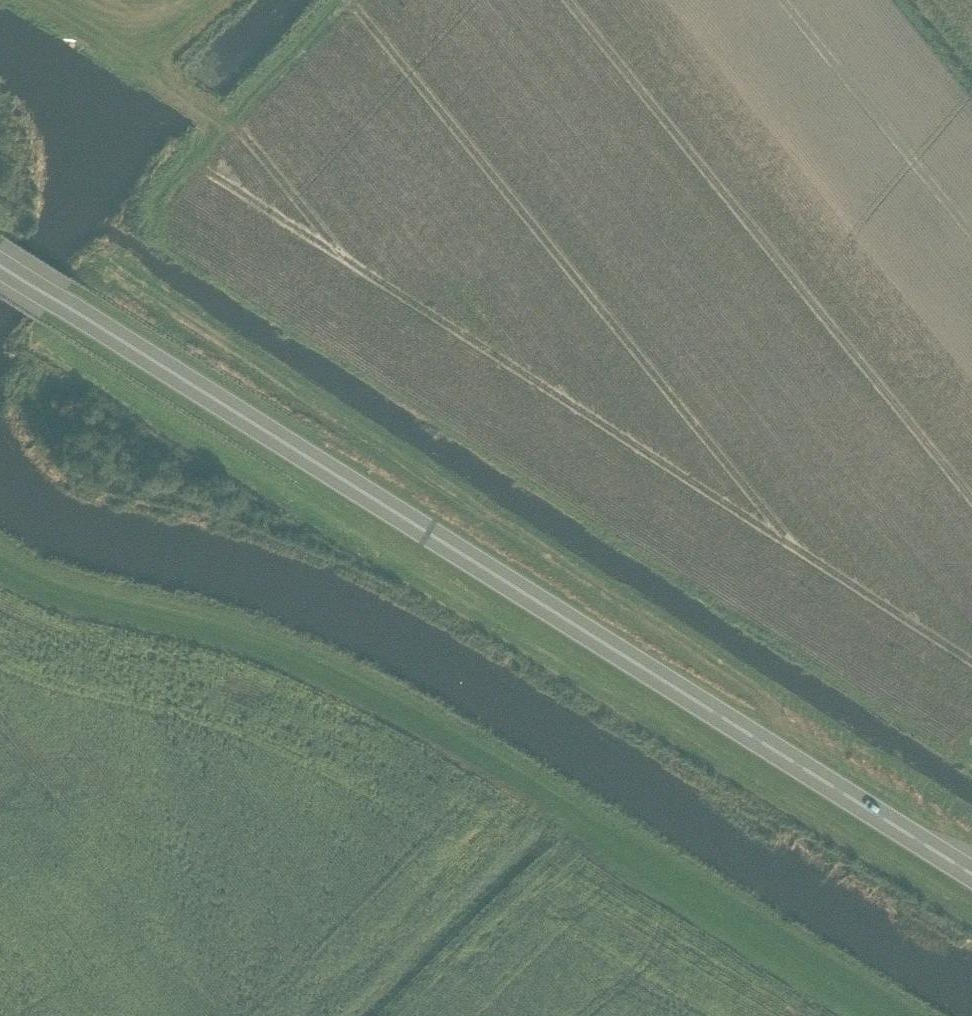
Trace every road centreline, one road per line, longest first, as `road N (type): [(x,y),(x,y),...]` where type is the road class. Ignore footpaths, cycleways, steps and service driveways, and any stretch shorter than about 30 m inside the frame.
road 1 (trunk): [(971,875),(0,265)]

